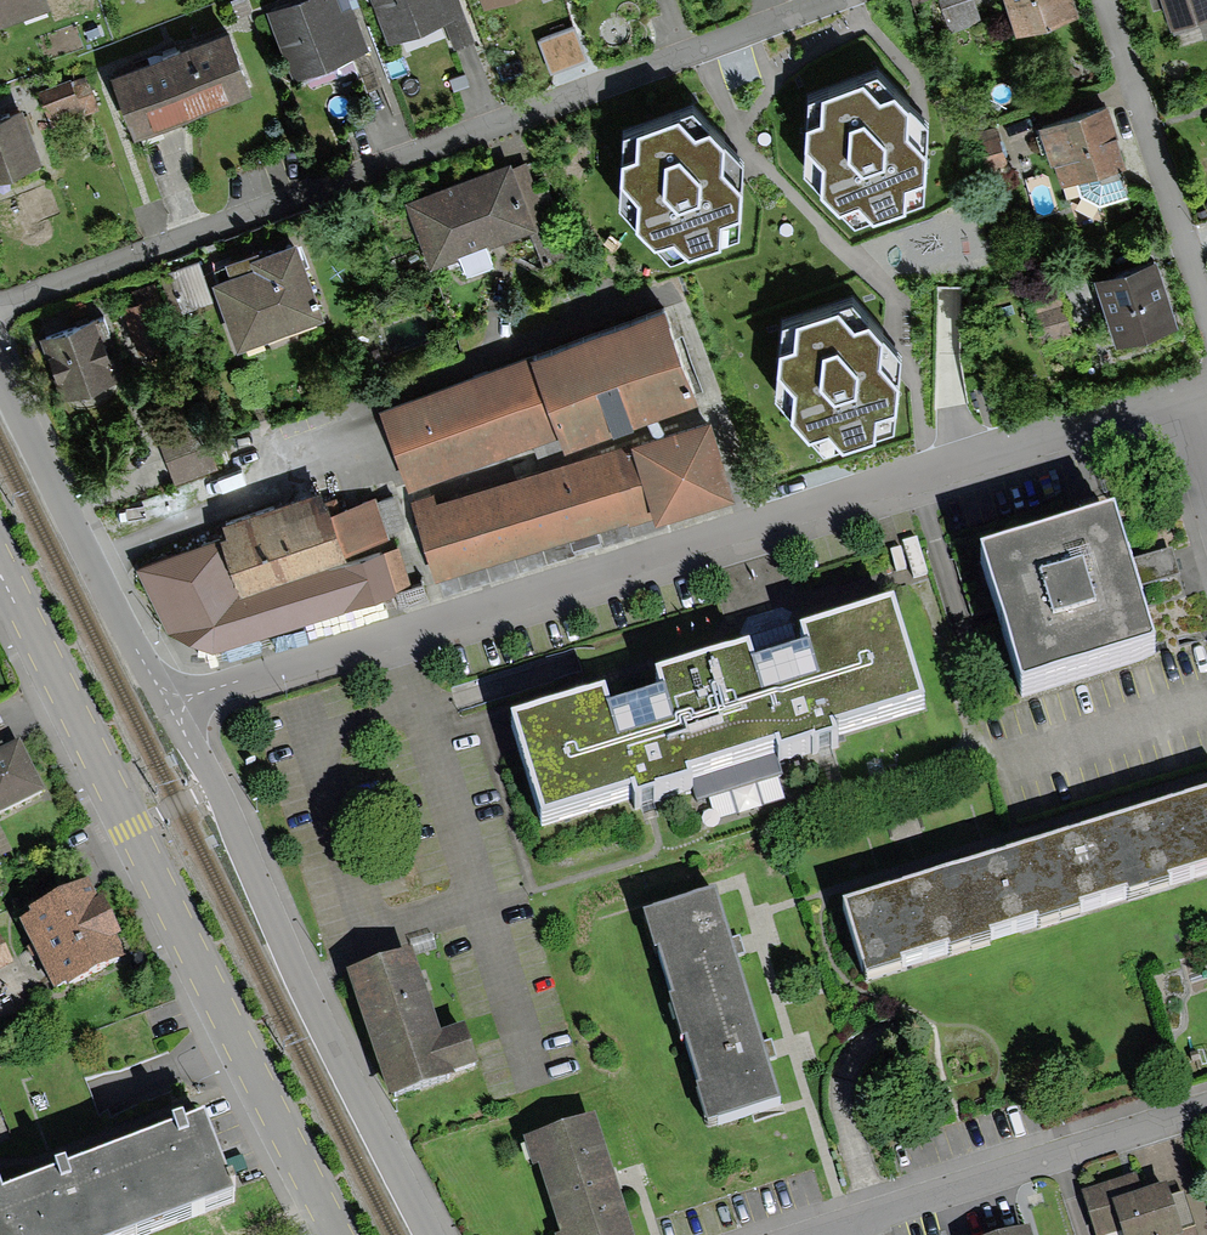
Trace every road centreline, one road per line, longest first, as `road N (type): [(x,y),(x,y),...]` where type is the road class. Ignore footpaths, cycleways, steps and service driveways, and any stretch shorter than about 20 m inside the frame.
road 1 (residential): [(168,706),(1135,410),(1189,413)]
road 2 (residential): [(0,304),(831,0)]
road 3 (unclassified): [(0,583),(331,1234)]
road 4 (residential): [(429,1234),(303,986),(217,789),(168,706)]
road 5 (residential): [(821,1234),(1206,1109)]
road 6 (residential): [(168,706),(0,375)]
road 7 (residential): [(1206,314),(1105,0)]

